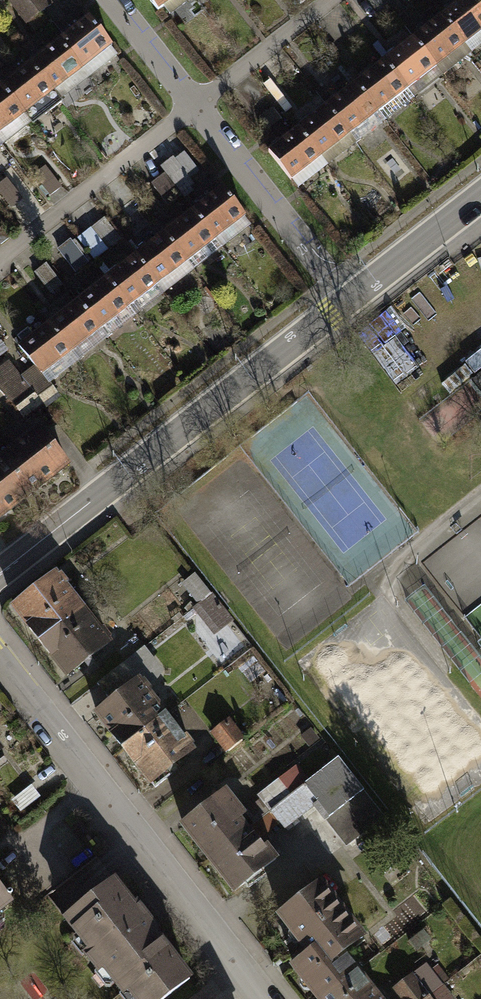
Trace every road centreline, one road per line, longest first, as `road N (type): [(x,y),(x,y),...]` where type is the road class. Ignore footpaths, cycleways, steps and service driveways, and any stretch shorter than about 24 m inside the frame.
road 1 (tertiary): [(0,573),(346,301)]
road 2 (residential): [(0,662),(265,998)]
road 3 (residential): [(193,108),(346,301)]
road 4 (residential): [(0,257),(193,108)]
road 5 (residential): [(193,108),(333,0)]
road 6 (tertiary): [(346,301),(480,197)]
road 7 (residential): [(108,0),(193,108)]

